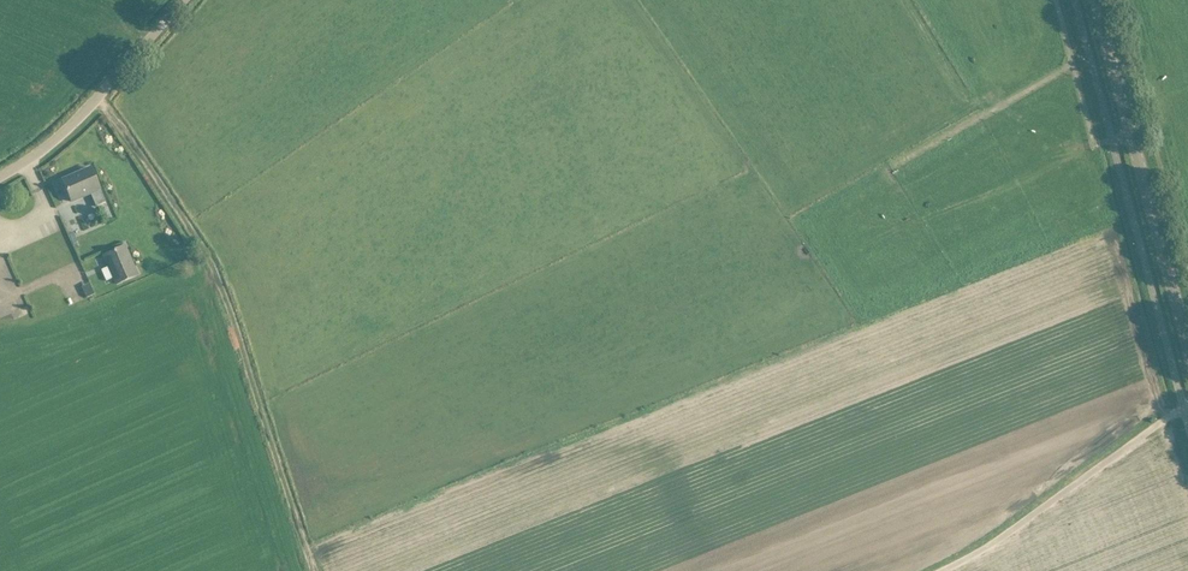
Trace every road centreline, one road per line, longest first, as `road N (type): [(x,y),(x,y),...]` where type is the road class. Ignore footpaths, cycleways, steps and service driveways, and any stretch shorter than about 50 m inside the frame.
road 1 (tertiary): [(1187,359),(1092,0)]
road 2 (unclassified): [(0,185),(53,148),(194,0)]

